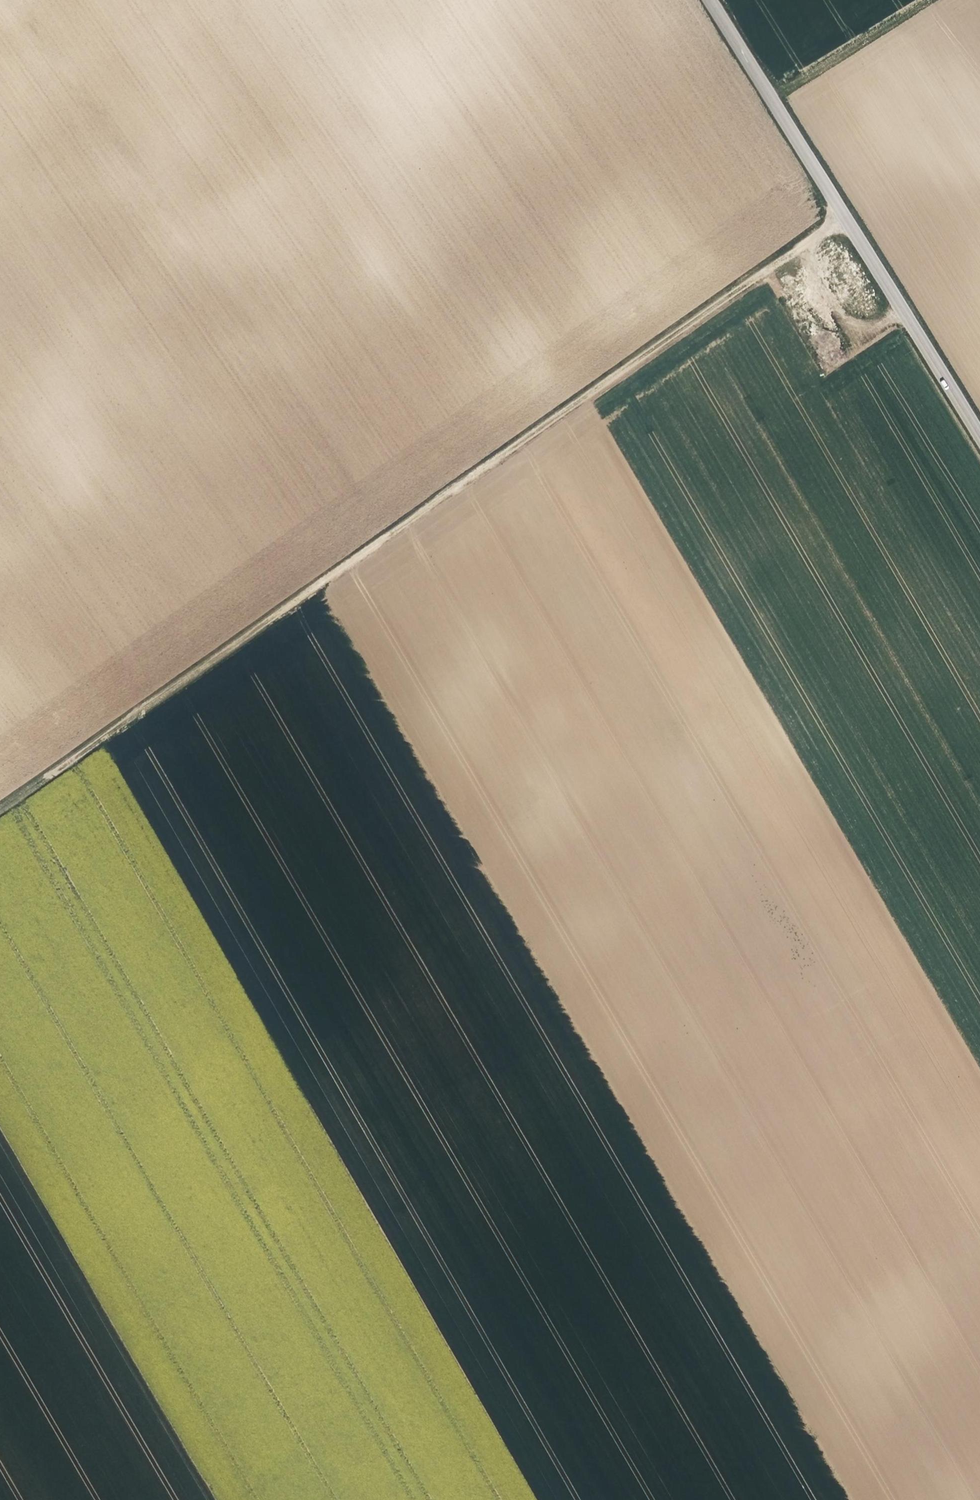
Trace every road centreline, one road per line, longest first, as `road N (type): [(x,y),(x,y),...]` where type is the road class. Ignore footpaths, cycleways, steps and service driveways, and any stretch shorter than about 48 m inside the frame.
road 1 (track): [(0,813),(846,215)]
road 2 (tertiary): [(979,436),(714,0)]
road 3 (track): [(776,102),(926,0)]

